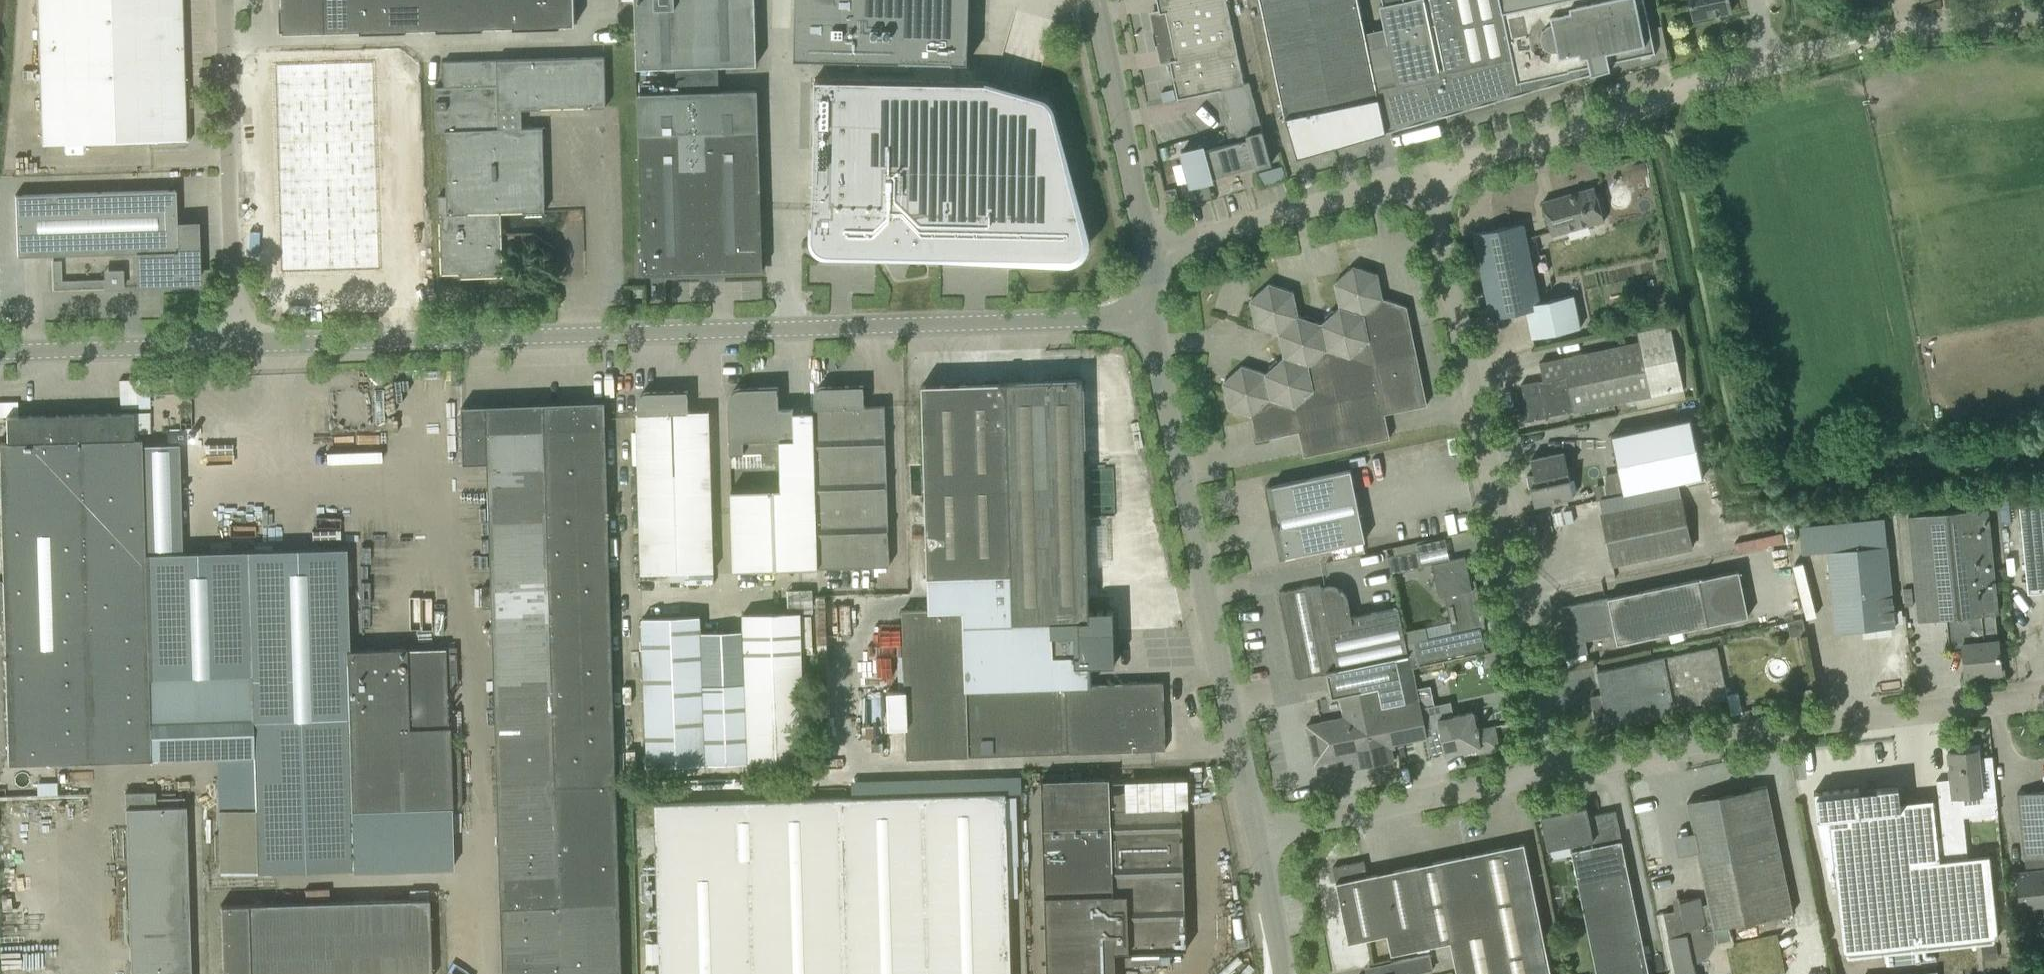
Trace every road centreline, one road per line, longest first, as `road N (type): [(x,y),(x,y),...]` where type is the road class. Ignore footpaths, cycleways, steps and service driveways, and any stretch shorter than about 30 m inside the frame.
road 1 (unclassified): [(237,346),(1150,318)]
road 2 (unclassified): [(1430,177),(1639,114),(1690,84),(1766,64),(1908,35),(2043,20)]
road 3 (unclassified): [(1547,769),(1430,177)]
road 4 (unclassified): [(1254,831),(1150,318)]
road 5 (unclassified): [(1547,769),(1784,724),(2043,698)]
road 6 (unclassified): [(237,346),(227,0)]
road 7 (unclassified): [(1254,831),(1547,769)]
road 8 (unclassified): [(1148,255),(1430,177)]
road 9 (unclassified): [(1148,255),(1095,0)]
road 10 (unclassified): [(0,353),(237,346)]
road 11 (unclassified): [(1282,973),(1254,831)]

